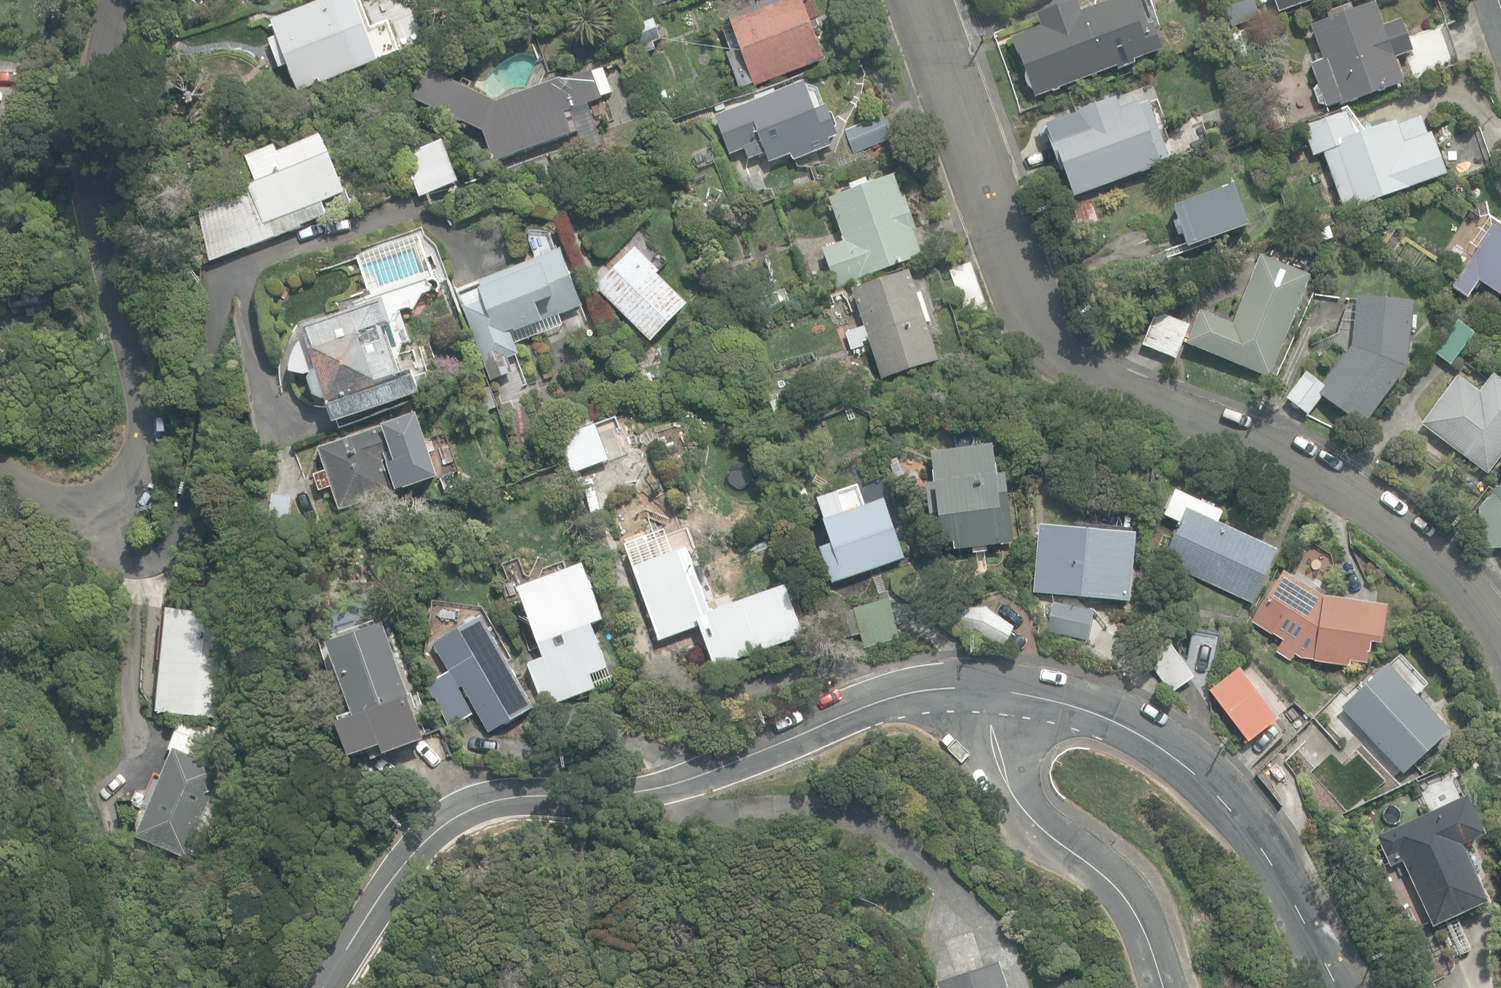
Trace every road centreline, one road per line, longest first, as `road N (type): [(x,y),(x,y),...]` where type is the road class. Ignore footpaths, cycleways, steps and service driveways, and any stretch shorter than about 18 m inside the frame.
road 1 (residential): [(914,0),(1017,289),(1057,347),(1316,470),(1424,548),(1493,627),(1500,647)]
road 2 (residential): [(992,690),(929,690),(882,701),(637,792),(481,805),(407,859),(323,987)]
road 3 (residential): [(104,0),(82,114),(83,153),(130,388),(132,443),(128,463),(97,493),(38,486),(0,465)]
road 4 (residential): [(1337,987),(1279,873),(1194,774),(1097,714),(992,690)]
road 5 (residential): [(992,690),(1001,778),(1020,808),(1127,898),(1162,987)]

